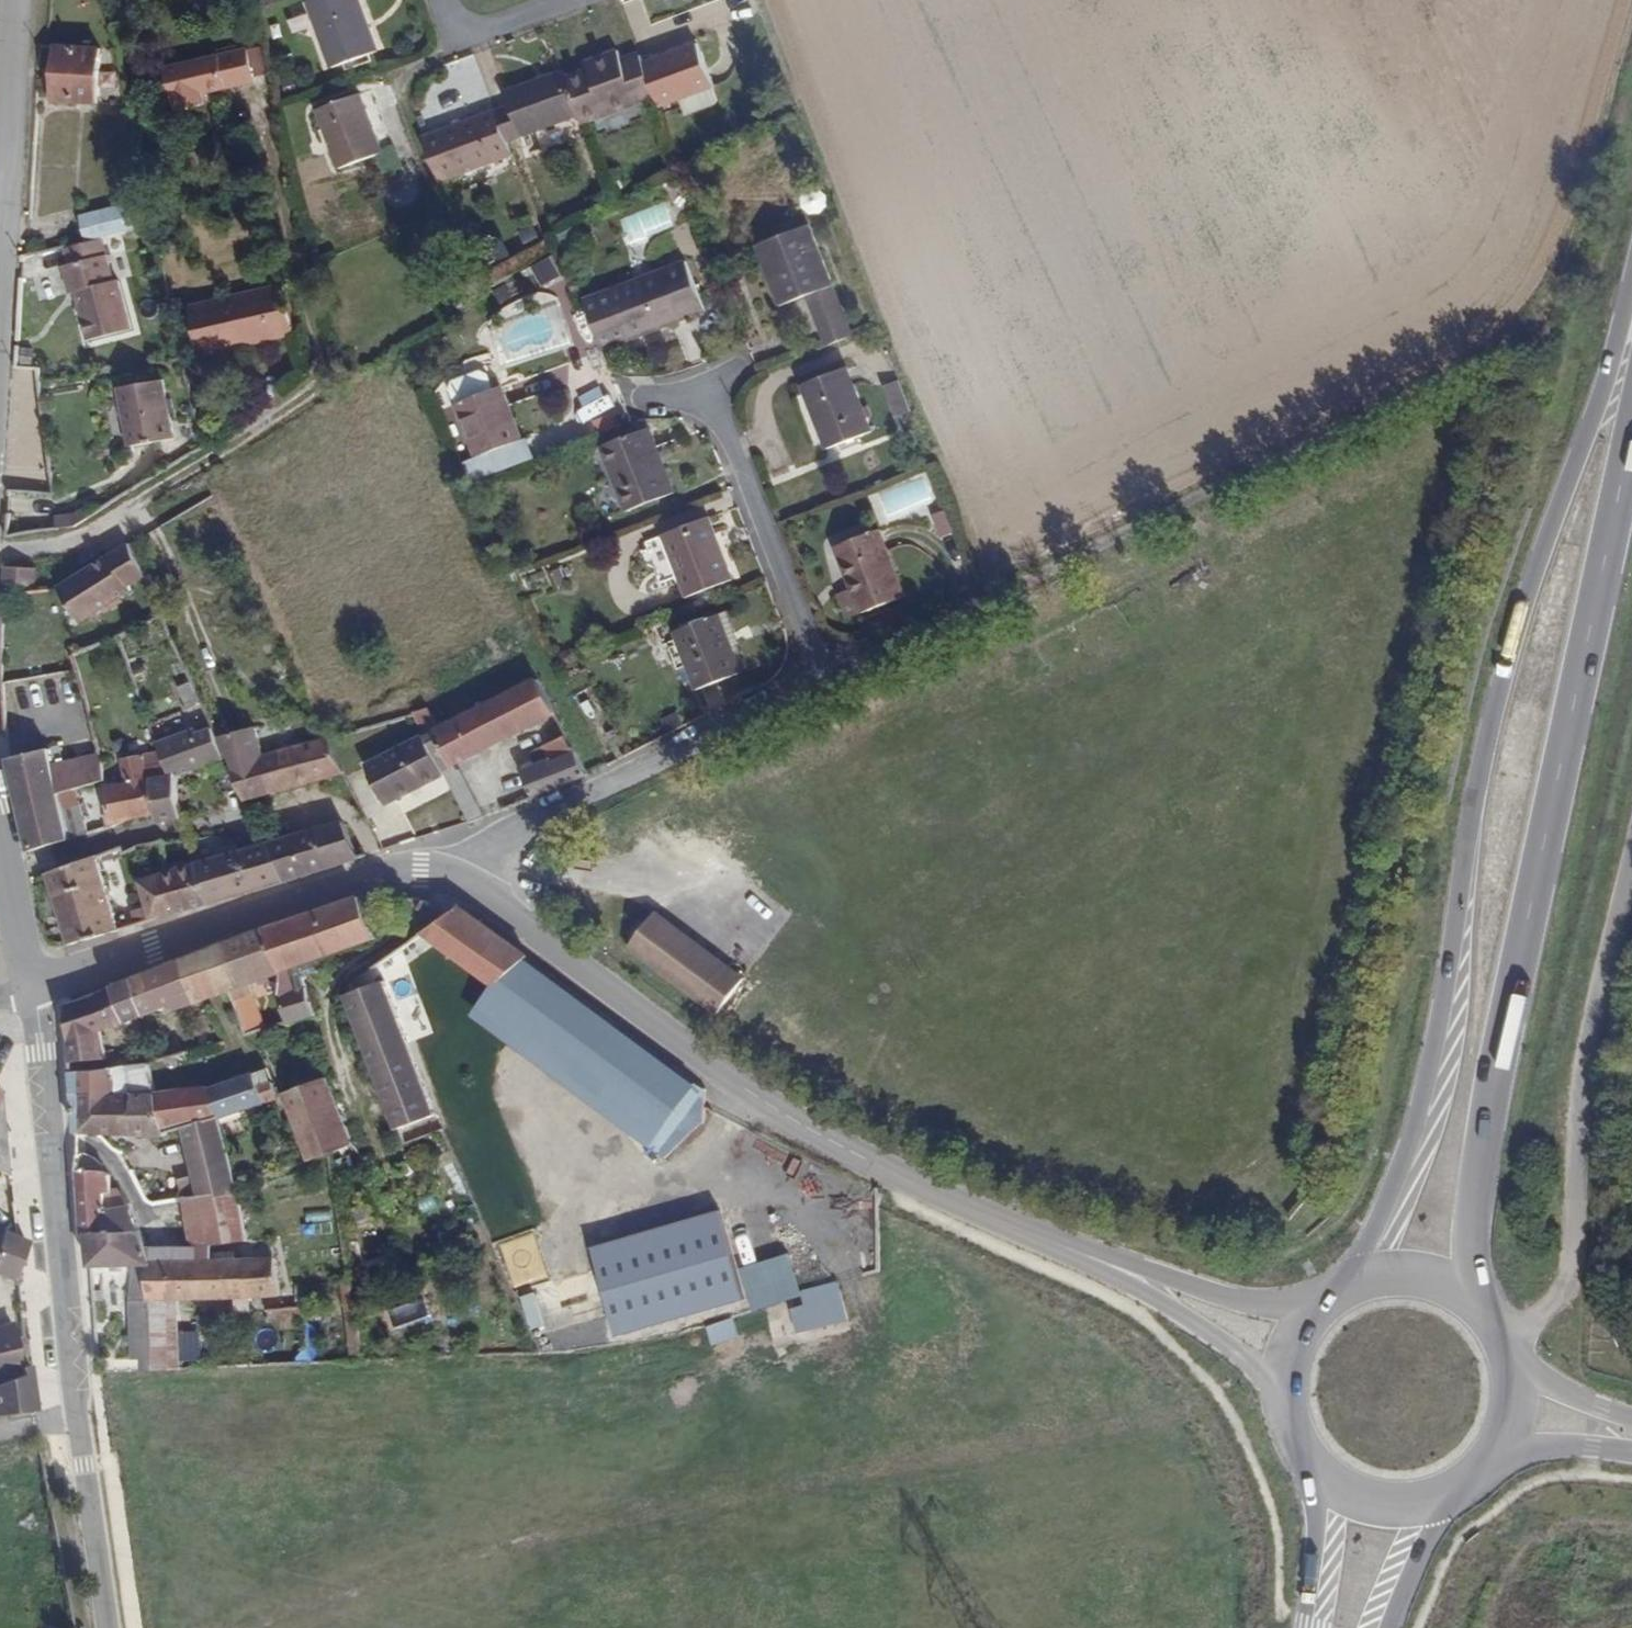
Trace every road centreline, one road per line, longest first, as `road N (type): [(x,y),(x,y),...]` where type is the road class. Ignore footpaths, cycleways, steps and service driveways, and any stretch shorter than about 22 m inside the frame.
road 1 (primary): [(1631,305),(1492,708),(1416,1121),(1343,1285)]
road 2 (primary): [(1481,1306),(1471,1252),(1487,1121),(1631,418)]
road 3 (tertiary): [(1123,1271),(843,1148),(744,1088),(464,880)]
road 4 (residential): [(107,1627),(32,987)]
road 5 (track): [(990,604),(1497,354)]
road 6 (unclassified): [(1631,864),(1588,1034),(1567,1286),(1542,1318),(1503,1337)]
road 7 (tertiary): [(32,987),(385,872),(464,880)]
road 8 (residential): [(464,880),(510,833),(827,685)]
road 9 (track): [(0,552),(84,541),(315,392)]
road 10 (track): [(1631,47),(1545,299),(1525,333),(1497,354)]
road 11 (residential): [(827,685),(713,394)]
road 12 (unclassified): [(0,255),(15,0)]
road 13 (tertiary): [(1123,1271),(1231,1344),(1282,1402)]
road 14 (tertiary): [(1319,1301),(1248,1302),(1123,1271)]
road 15 (unclassified): [(827,685),(990,604)]
road 16 (primary): [(1313,1468),(1315,1536),(1302,1627)]
road 17 (primary): [(1481,1306),(1426,1274),(1383,1272),(1343,1285)]
road 18 (tertiary): [(1487,1463),(1567,1444),(1631,1450)]
road 19 (tertiary): [(32,987),(0,846)]
road 20 (primary): [(1378,1627),(1439,1497)]
road 21 (tertiary): [(1631,1421),(1567,1396),(1511,1360)]
road 22 (primary): [(1313,1468),(1372,1501),(1439,1497)]

